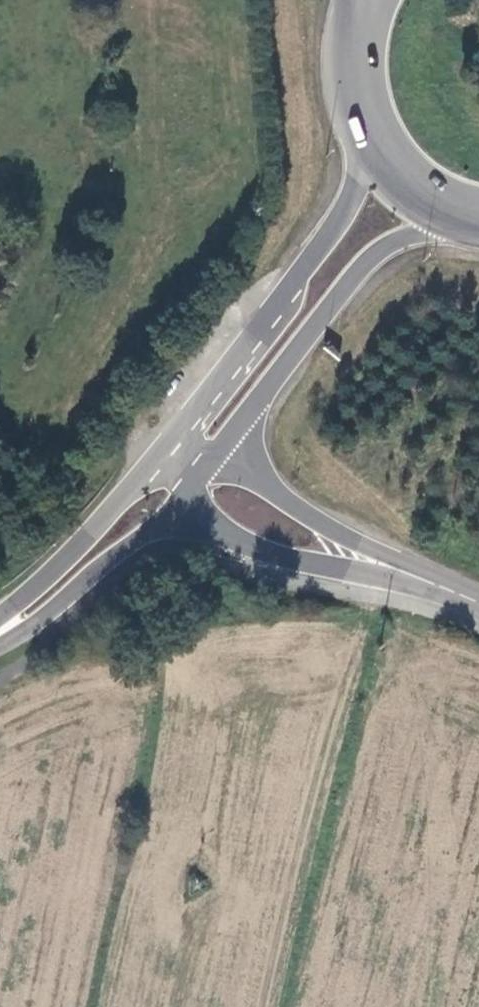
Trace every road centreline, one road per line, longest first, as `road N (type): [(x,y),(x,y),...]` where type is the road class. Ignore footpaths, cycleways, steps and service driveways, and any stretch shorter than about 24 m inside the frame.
road 1 (tertiary): [(358,141),(336,223),(165,452)]
road 2 (tertiary): [(216,456),(372,260),(399,240),(447,225)]
road 3 (tertiary): [(165,452),(0,623)]
road 4 (tertiary): [(0,636),(32,622),(179,500)]
road 5 (unclassified): [(179,500),(254,544),(298,557),(380,561)]
road 6 (unclassified): [(380,561),(216,456)]
road 7 (primary): [(351,0),(339,64),(358,141)]
road 8 (primary): [(358,141),(395,191),(447,225)]

